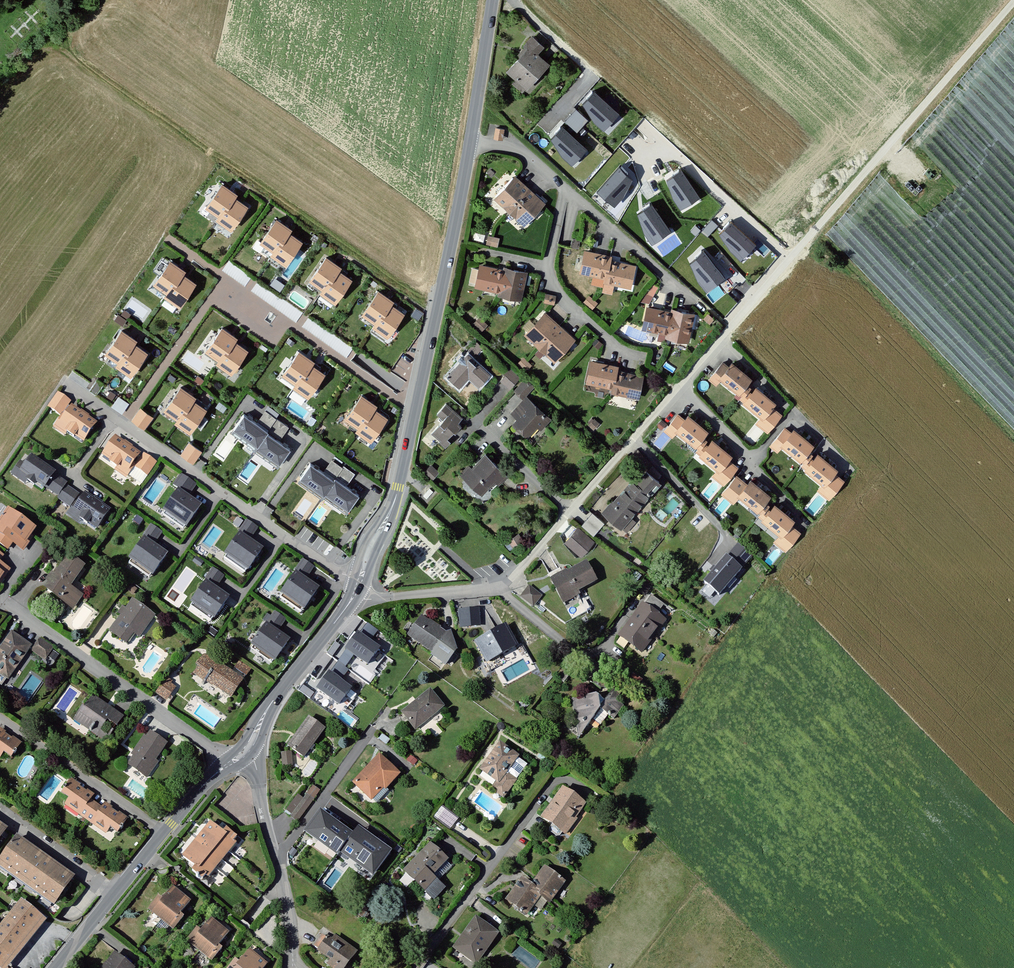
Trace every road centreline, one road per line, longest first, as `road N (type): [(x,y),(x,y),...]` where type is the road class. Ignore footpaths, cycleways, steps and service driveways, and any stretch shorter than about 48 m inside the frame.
road 1 (tertiary): [(470,141),(399,485),(359,583)]
road 2 (residential): [(359,583),(61,380)]
road 3 (residential): [(795,255),(571,512)]
road 4 (track): [(1013,2),(795,255)]
road 5 (residential): [(226,766),(0,605)]
road 6 (residential): [(571,512),(498,588),(377,599),(355,593)]
road 7 (residential): [(416,967),(553,783)]
road 8 (residential): [(163,833),(0,717)]
road 9 (tertiary): [(355,593),(271,703),(244,751)]
road 10 (residential): [(564,186),(553,282),(619,347)]
road 11 (residential): [(564,186),(695,303)]
road 12 (residential): [(271,841),(297,833),(374,728)]
road 13 (tertiary): [(492,0),(470,141)]
road 14 (residential): [(115,894),(0,815)]
road 15 (residential): [(292,967),(289,913),(271,841)]

